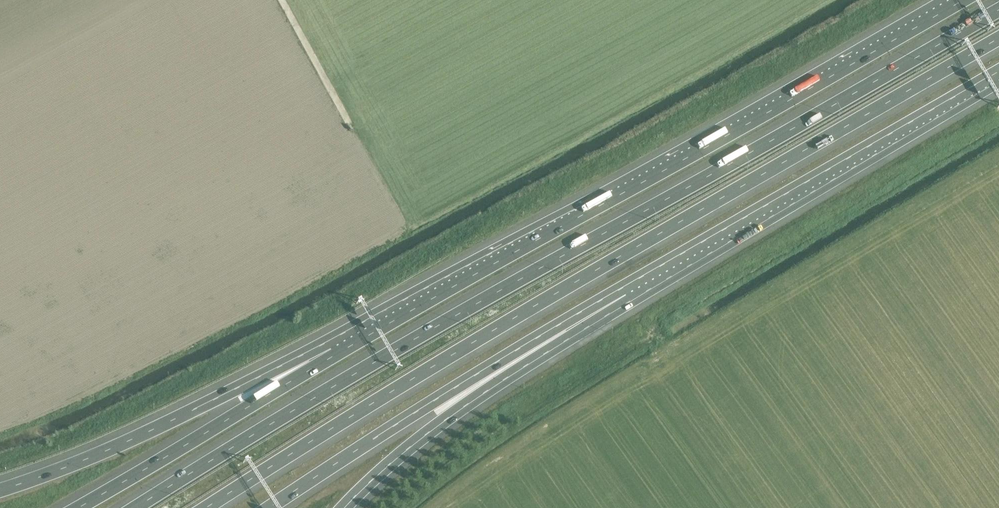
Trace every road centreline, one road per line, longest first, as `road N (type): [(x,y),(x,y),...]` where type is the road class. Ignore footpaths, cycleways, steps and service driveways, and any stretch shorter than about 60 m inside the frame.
road 1 (motorway): [(998,10),(383,356),(135,507)]
road 2 (motorway): [(207,507),(475,342),(998,39)]
road 3 (motorway): [(964,0),(335,355)]
road 4 (motorway): [(622,288),(998,70)]
road 5 (motorway): [(269,507),(622,288)]
road 6 (motorway): [(335,355),(252,380),(112,448),(0,490)]
road 7 (motorway): [(343,507),(456,412),(565,341),(622,288)]
road 8 (motorway): [(335,355),(78,507)]

